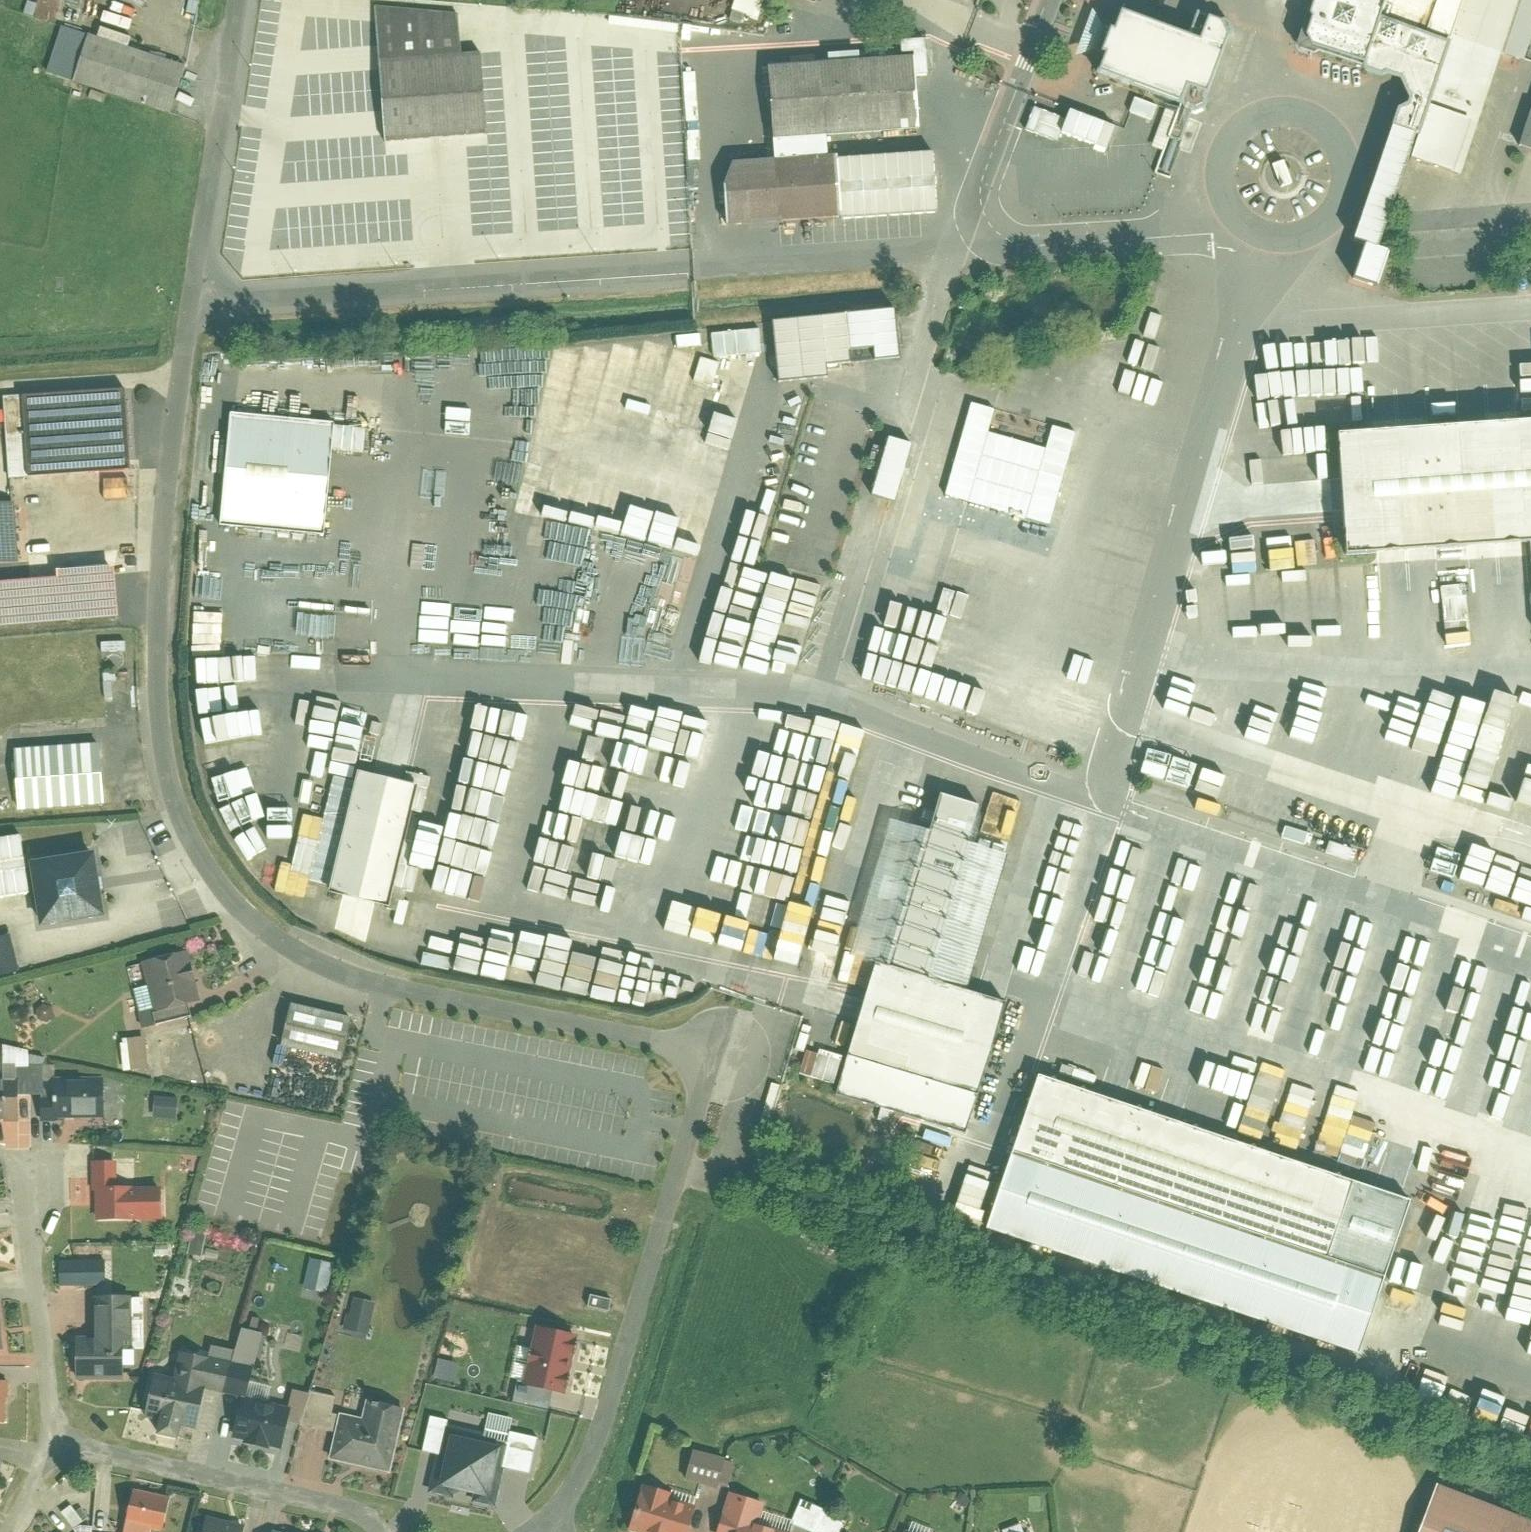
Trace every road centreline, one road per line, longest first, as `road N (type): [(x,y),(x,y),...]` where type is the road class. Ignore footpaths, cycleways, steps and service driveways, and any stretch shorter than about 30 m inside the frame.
road 1 (residential): [(541,1531),(568,1501),(593,1450),(707,1050),(387,986),(263,924),(214,884),(171,821),(149,749),(143,676),(152,501),(178,295)]
road 2 (residential): [(178,295),(693,264)]
road 3 (unclassified): [(957,249),(807,690)]
road 4 (unclassified): [(1231,218),(1217,173),(1239,126),(1282,107),(1324,118),(1341,135),(1355,177),(1338,221),(1298,243),(1252,235)]
road 5 (residential): [(382,1531),(344,1505),(58,1445)]
road 6 (residential): [(178,295),(229,0)]
road 7 (residential): [(23,1159),(58,1445)]
road 8 (unclassified): [(957,249),(1231,218)]
road 9 (unclassified): [(693,264),(957,249)]
road 10 (unclassified): [(1020,92),(957,249)]

